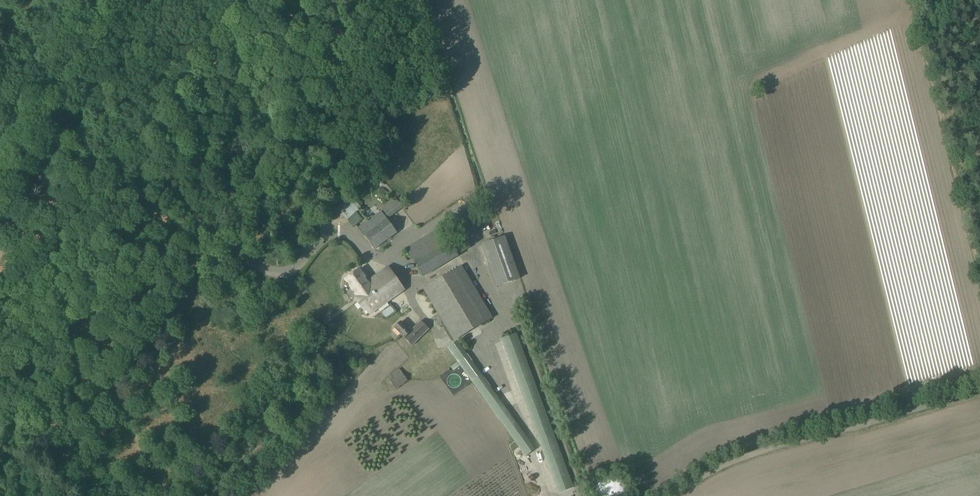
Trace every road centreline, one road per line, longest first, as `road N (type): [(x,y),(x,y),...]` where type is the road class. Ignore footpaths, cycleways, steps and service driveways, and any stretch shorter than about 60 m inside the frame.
road 1 (track): [(668,495),(747,456),(979,388)]
road 2 (track): [(251,0),(134,184)]

